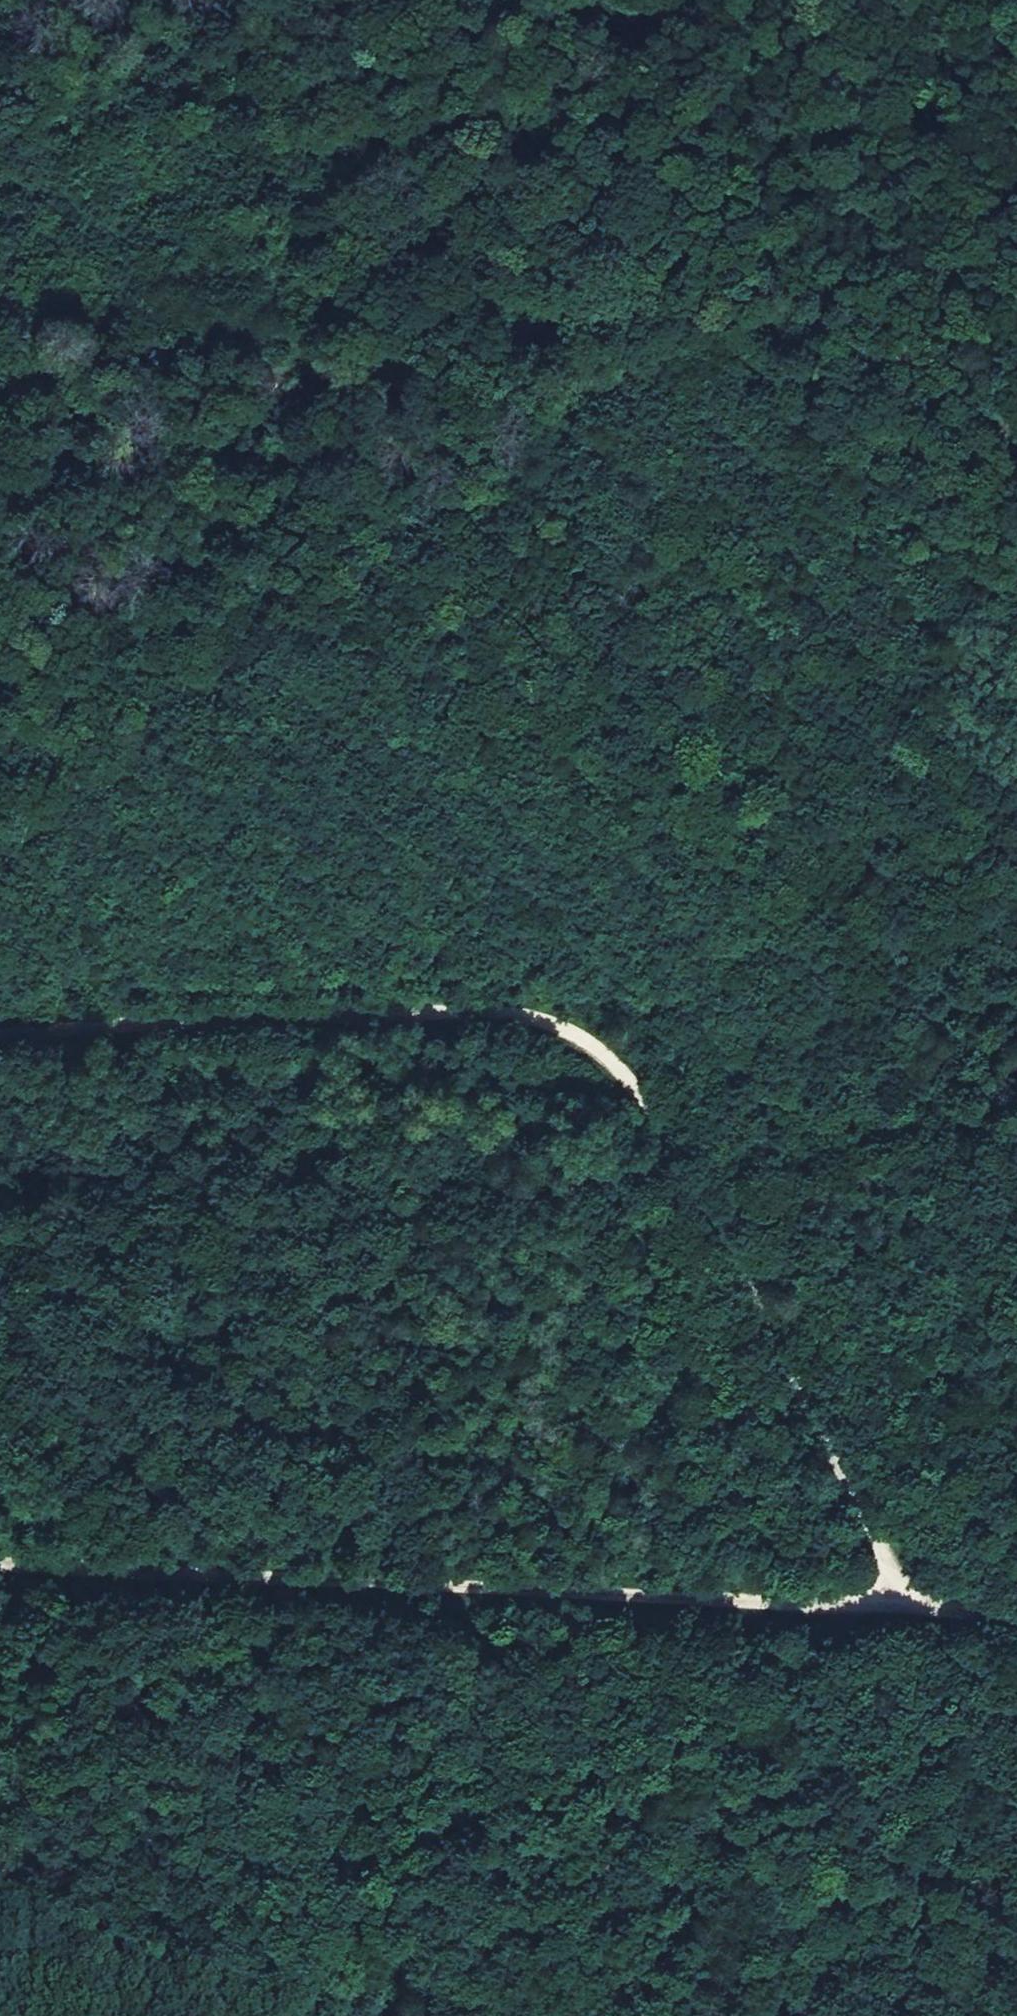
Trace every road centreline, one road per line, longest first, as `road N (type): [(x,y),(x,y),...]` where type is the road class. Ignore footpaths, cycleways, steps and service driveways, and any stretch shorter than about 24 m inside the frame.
road 1 (track): [(0,1037),(392,1014),(534,1021),(569,1036),(629,1084),(728,1236),(909,1613)]
road 2 (track): [(909,1613),(0,1565)]

